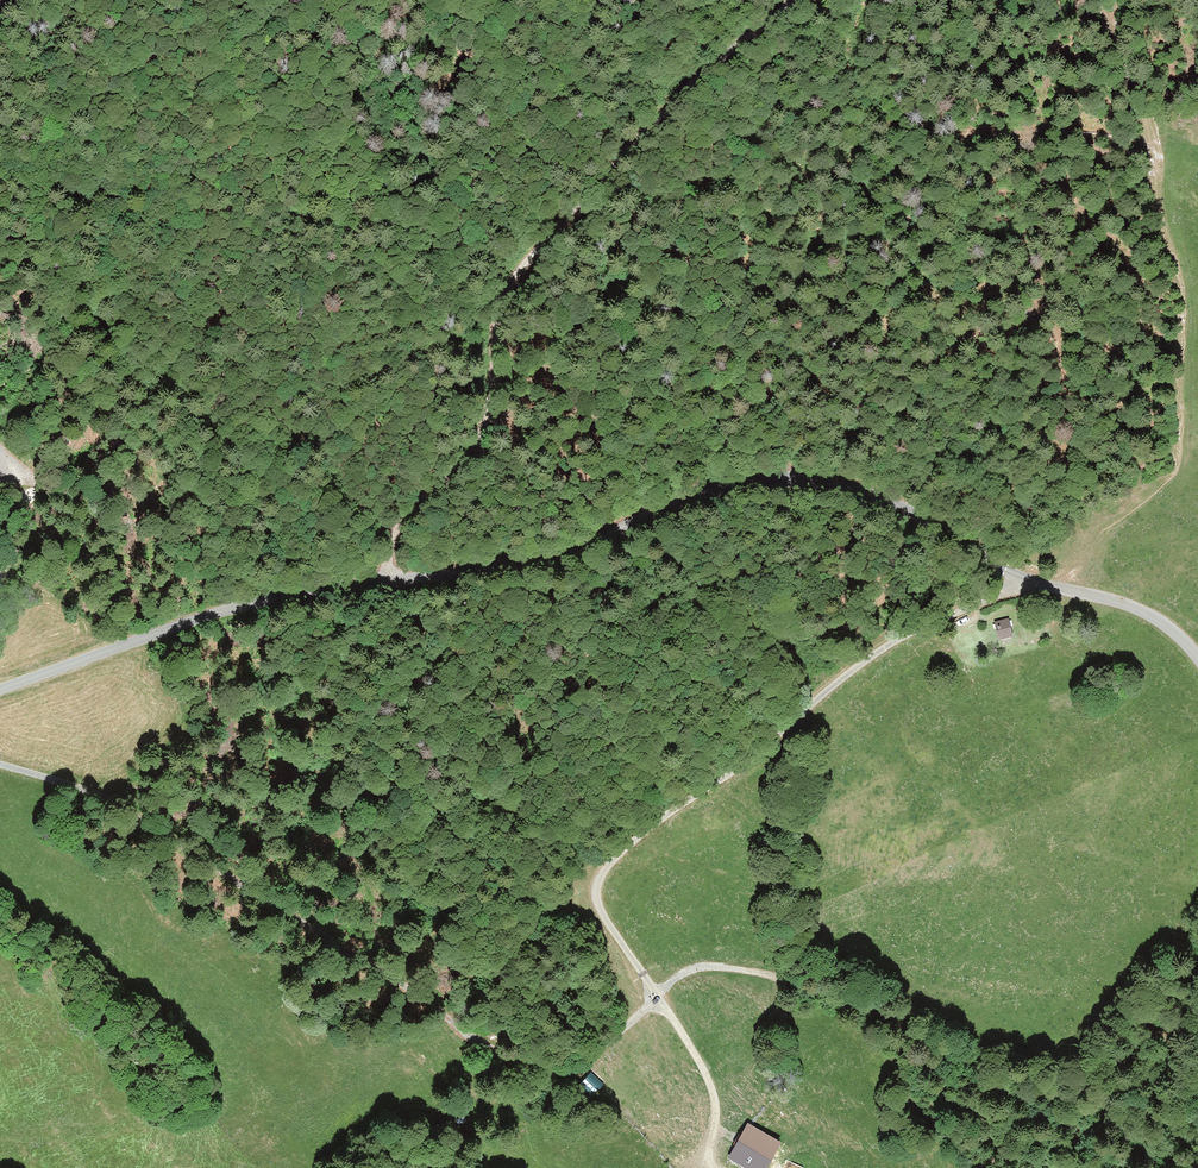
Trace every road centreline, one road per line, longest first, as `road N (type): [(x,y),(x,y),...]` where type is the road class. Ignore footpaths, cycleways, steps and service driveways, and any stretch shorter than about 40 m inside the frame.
road 1 (track): [(0,763),(70,784),(520,1060),(558,1068),(591,1058),(694,967),(786,975),(934,1045),(1117,1167)]
road 2 (unclassified): [(1197,658),(1160,618),(1016,577),(920,522),(826,482),(775,479),(694,495),(562,555),(283,598),(0,689)]
road 3 (track): [(1040,582),(892,643),(736,772),(625,847),(602,874),(596,894),(609,924),(712,1087),(719,1115),(707,1159)]
road 4 (track): [(389,584),(402,525),(491,424),(512,288),(702,70),(791,0)]

